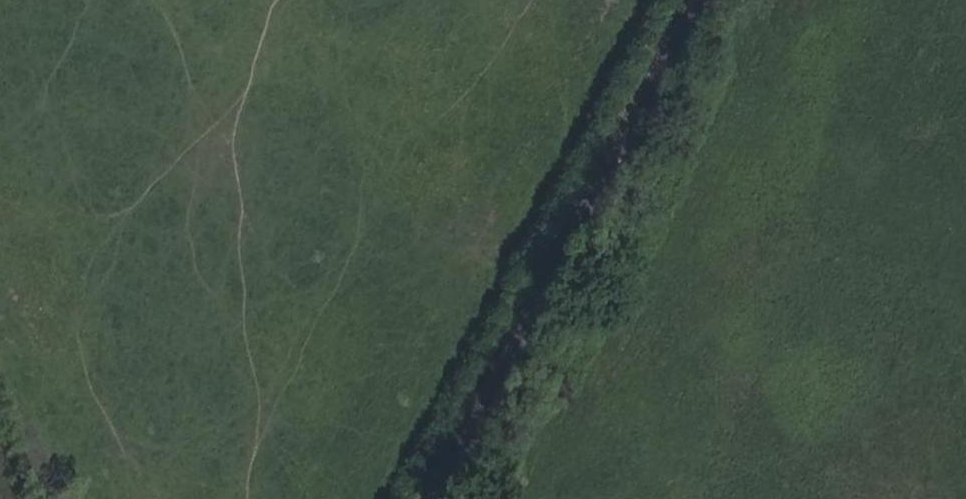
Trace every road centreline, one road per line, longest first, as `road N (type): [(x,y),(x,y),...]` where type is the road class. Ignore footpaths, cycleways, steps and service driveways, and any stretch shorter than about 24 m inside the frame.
road 1 (unclassified): [(689,0),(437,498)]

